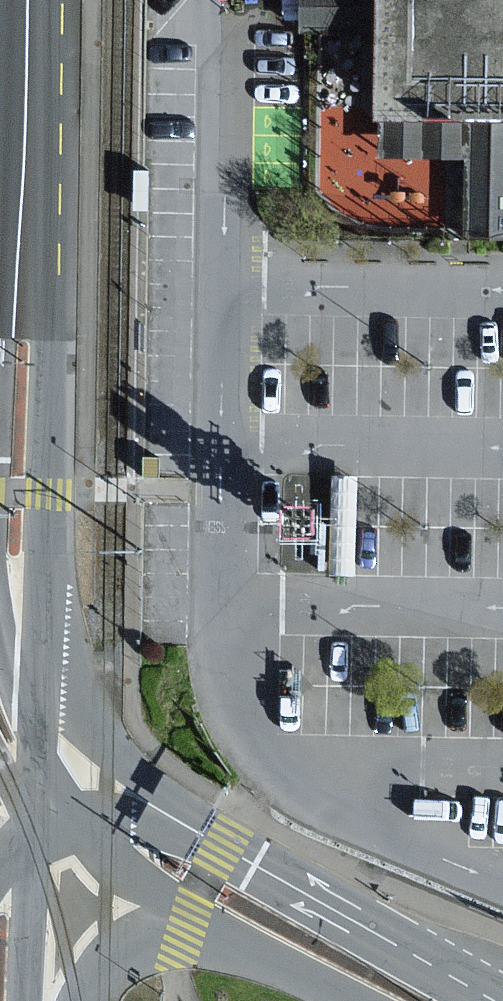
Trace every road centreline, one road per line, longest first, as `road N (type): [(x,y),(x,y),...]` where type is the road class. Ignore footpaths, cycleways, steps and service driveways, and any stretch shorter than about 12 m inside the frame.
road 1 (primary): [(36,806),(49,341),(26,95)]
road 2 (tertiary): [(502,1000),(108,796),(63,795),(36,806)]
road 3 (tertiary): [(36,806),(139,898),(352,1000)]
road 4 (primary): [(37,1000),(36,806)]
road 5 (tertiary): [(0,638),(18,680),(36,806)]
road 6 (primary): [(26,95),(0,247)]

